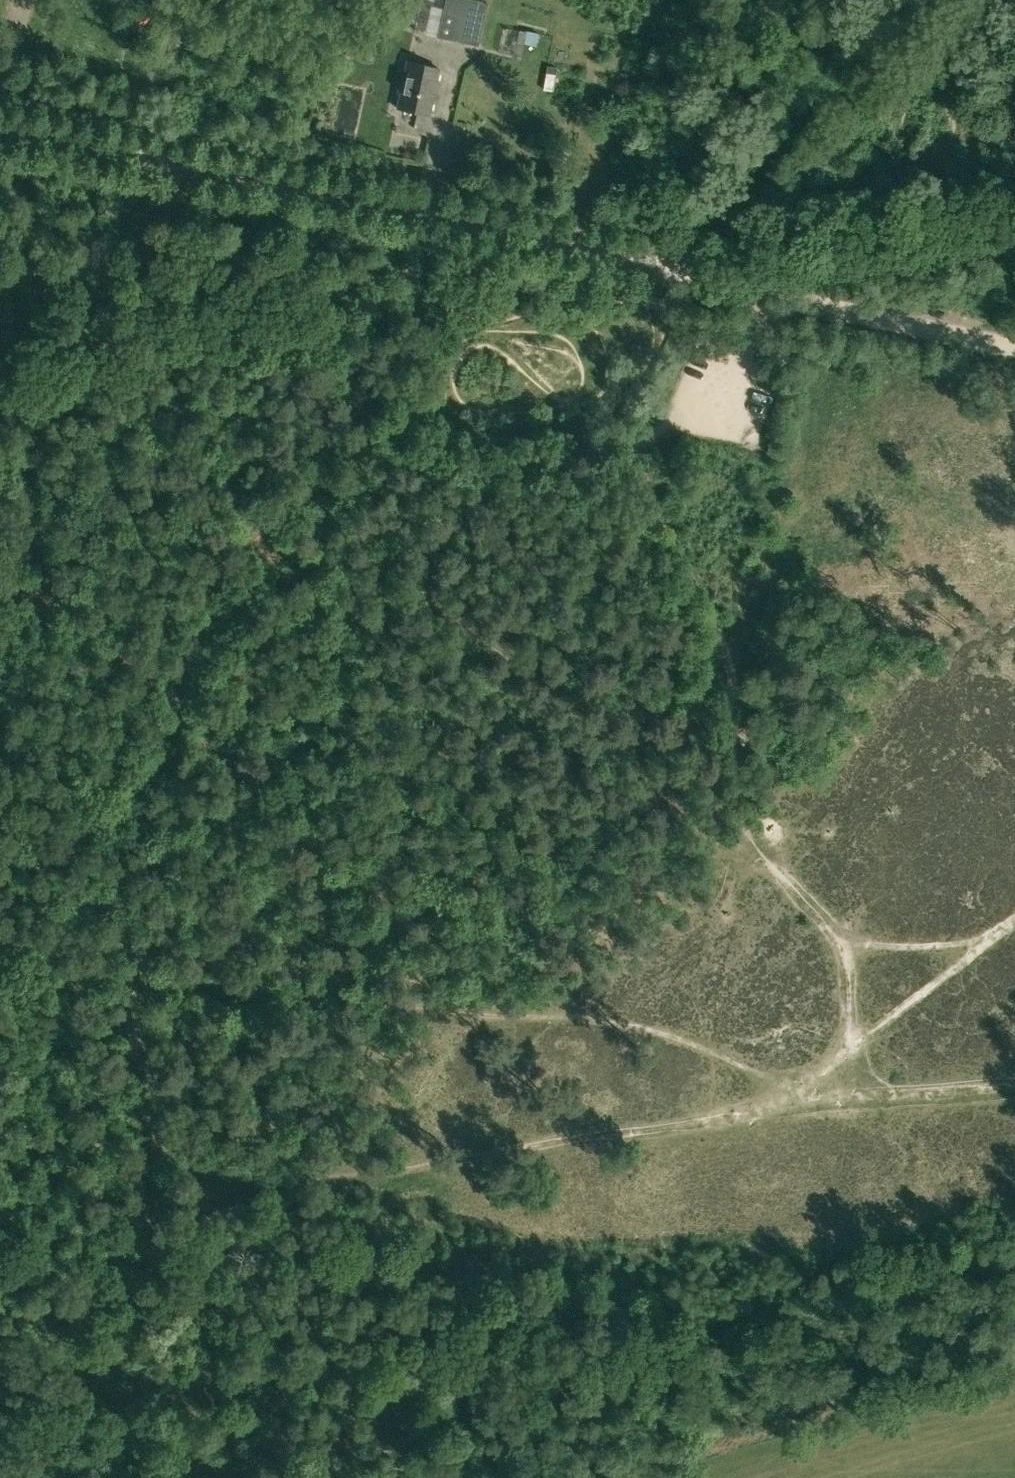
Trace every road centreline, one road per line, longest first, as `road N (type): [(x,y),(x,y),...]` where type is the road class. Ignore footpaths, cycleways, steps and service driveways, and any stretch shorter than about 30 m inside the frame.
road 1 (unclassified): [(637,266),(0,128)]
road 2 (track): [(1014,347),(681,280)]
road 3 (track): [(765,301),(736,386),(668,391)]

